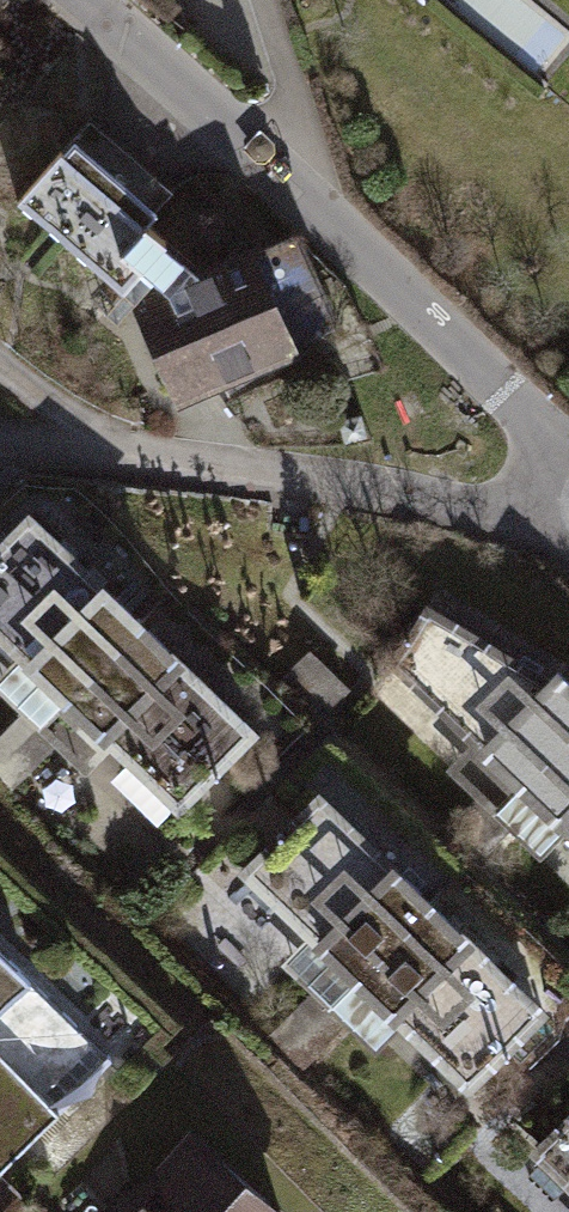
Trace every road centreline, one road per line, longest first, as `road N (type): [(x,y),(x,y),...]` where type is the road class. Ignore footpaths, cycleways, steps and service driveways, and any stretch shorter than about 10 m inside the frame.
road 1 (residential): [(75,0),(296,198),(568,462)]
road 2 (residential): [(0,443),(257,467),(551,521)]

